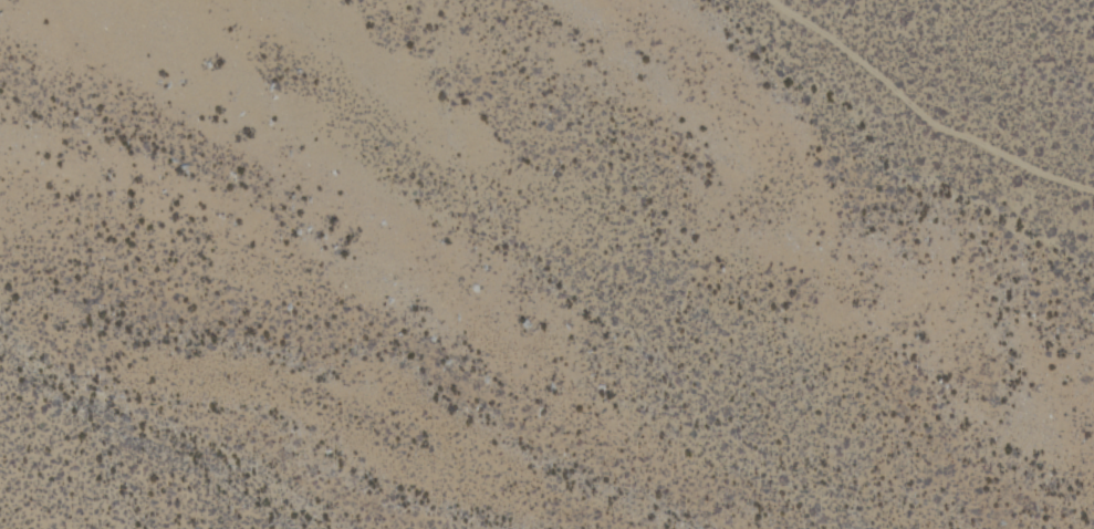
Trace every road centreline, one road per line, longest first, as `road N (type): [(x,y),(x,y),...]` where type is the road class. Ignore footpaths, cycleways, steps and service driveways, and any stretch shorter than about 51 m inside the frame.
road 1 (track): [(1093,196),(948,136),(768,0)]

